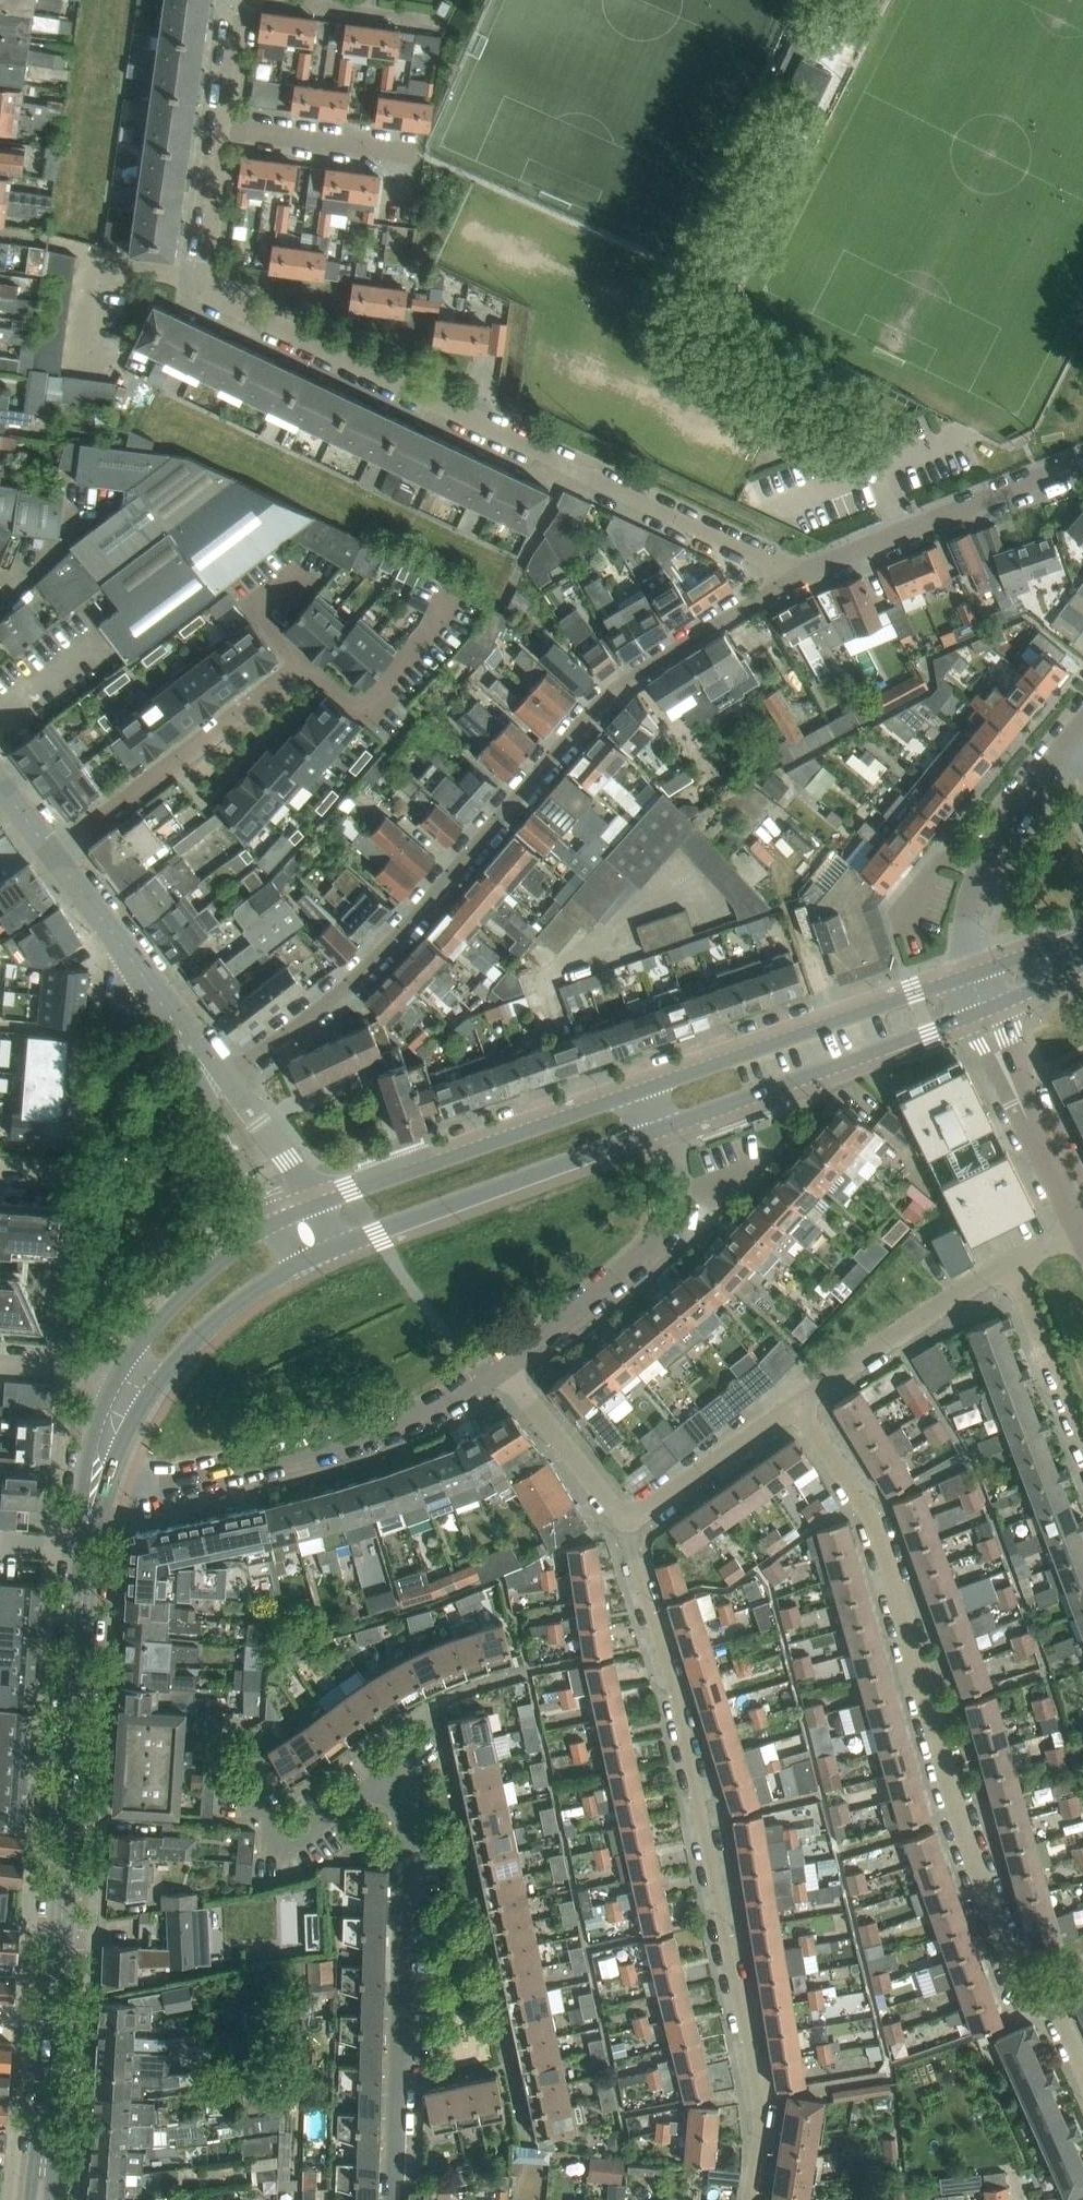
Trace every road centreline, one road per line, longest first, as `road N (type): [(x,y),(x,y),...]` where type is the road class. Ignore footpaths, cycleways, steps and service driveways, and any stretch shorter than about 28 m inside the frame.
road 1 (residential): [(798,574),(207,301),(195,263),(214,128)]
road 2 (residential): [(226,1080),(371,962),(605,698),(798,574)]
road 3 (residential): [(750,2199),(759,2168),(755,2095),(677,1715),(615,1535)]
road 4 (residential): [(1055,2005),(1028,2000),(1004,1971),(971,1893),(895,1601),(849,1500),(790,1417)]
road 5 (tertiary): [(40,2199),(83,1573)]
road 6 (residential): [(394,2199),(409,1844),(392,1795),(379,1790)]
road 7 (residential): [(104,1493),(361,1435),(441,1403),(502,1367)]
road 8 (tertiary): [(649,1088),(317,1206)]
road 9 (tertiary): [(335,1248),(661,1128)]
road 10 (tertiary): [(272,1224),(204,1275),(132,1352),(99,1412),(81,1497)]
road 11 (tertiary): [(661,1128),(977,1014)]
road 12 (tertiary): [(964,979),(649,1088)]
road 13 (residential): [(301,666),(53,859)]
road 14 (residential): [(502,1367),(663,1227),(671,1179),(661,1128)]
road 15 (tertiary): [(104,1493),(128,1427),(172,1363),(228,1309),(296,1265)]
road 16 (residential): [(798,574),(1082,462)]
road 17 (residential): [(112,1257),(125,961)]
road 18 (residential): [(964,979),(969,904),(988,848),(1082,720)]
road 19 (residential): [(790,1417),(1007,1271)]
road 20 (residential): [(1079,1229),(977,1014)]
road 21 (residential): [(379,1790),(325,1829),(276,1838),(246,1813),(241,1731)]
road 22 (residential): [(301,666),(359,712),(447,599)]
road 23 (residential): [(1007,1271),(1082,1474)]
road 24 (residential): [(615,1535),(790,1417)]
road 25 (residential): [(416,155),(214,128)]
road 26 (residential): [(615,1535),(502,1367)]
road 27 (residential): [(253,0),(440,25)]
road 28 (tertiary): [(317,1206),(226,1080)]
road 29 (tertiary): [(209,1094),(272,1224)]
road 30 (residential): [(214,128),(227,33),(253,0)]
road 31 (tertiary): [(1082,936),(964,979)]
road 32 (tertiary): [(125,961),(53,859)]
road 33 (residential): [(293,578),(254,605),(301,666)]

